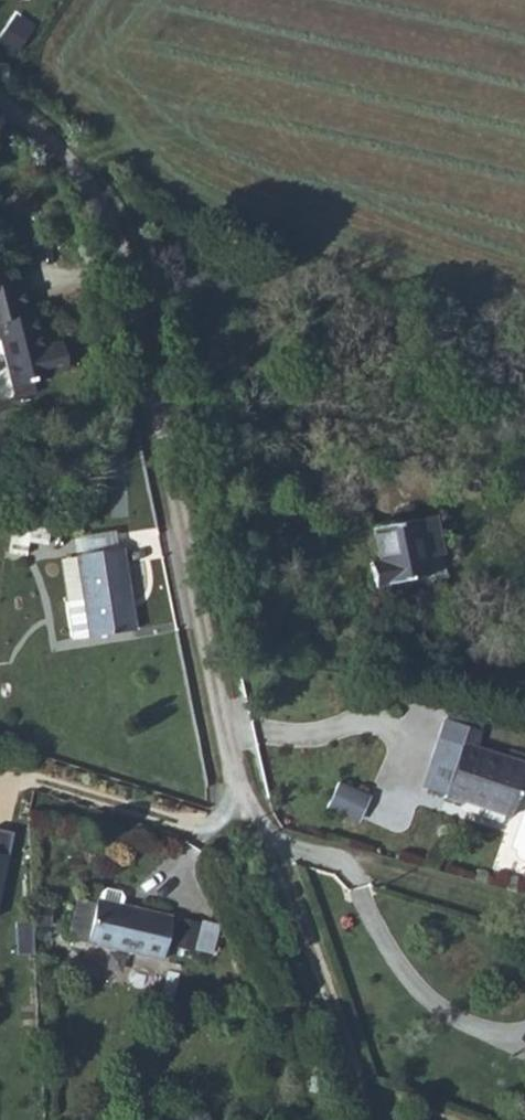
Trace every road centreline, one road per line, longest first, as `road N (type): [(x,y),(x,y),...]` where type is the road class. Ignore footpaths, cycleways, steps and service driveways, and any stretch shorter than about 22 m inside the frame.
road 1 (residential): [(0,108),(40,137),(95,199),(133,288),(257,815)]
road 2 (track): [(359,1119),(257,815)]

